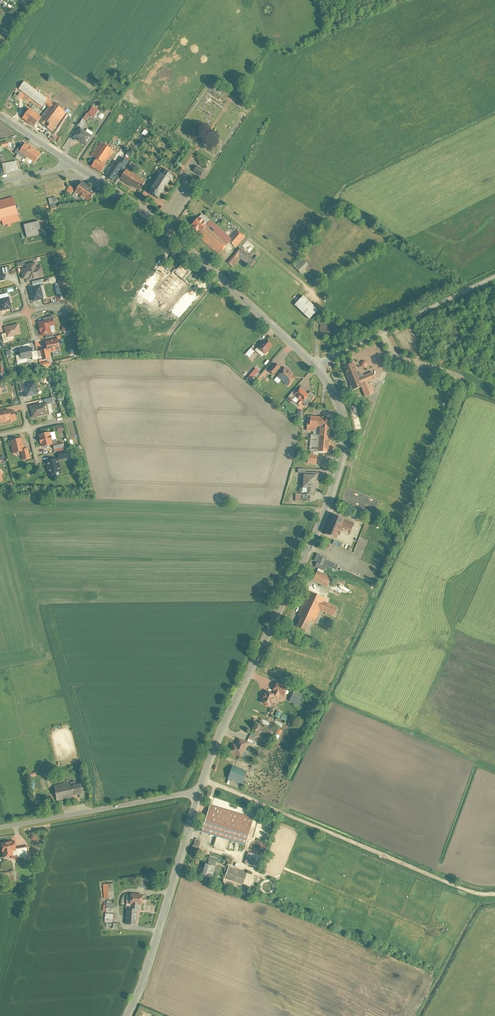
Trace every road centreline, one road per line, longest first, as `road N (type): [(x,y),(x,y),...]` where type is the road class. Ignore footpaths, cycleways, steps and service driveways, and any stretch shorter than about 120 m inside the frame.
road 1 (tertiary): [(199,792),(340,461),(341,415),(315,367)]
road 2 (track): [(494,892),(450,883),(202,780)]
road 3 (tertiary): [(315,367),(120,196)]
road 4 (tertiary): [(126,1015),(199,792)]
road 5 (unclassified): [(199,792),(0,828)]
road 6 (unclassified): [(494,274),(315,367)]
road 7 (residential): [(120,196),(79,252),(56,258),(67,302)]
road 8 (track): [(382,334),(393,356),(494,392)]

